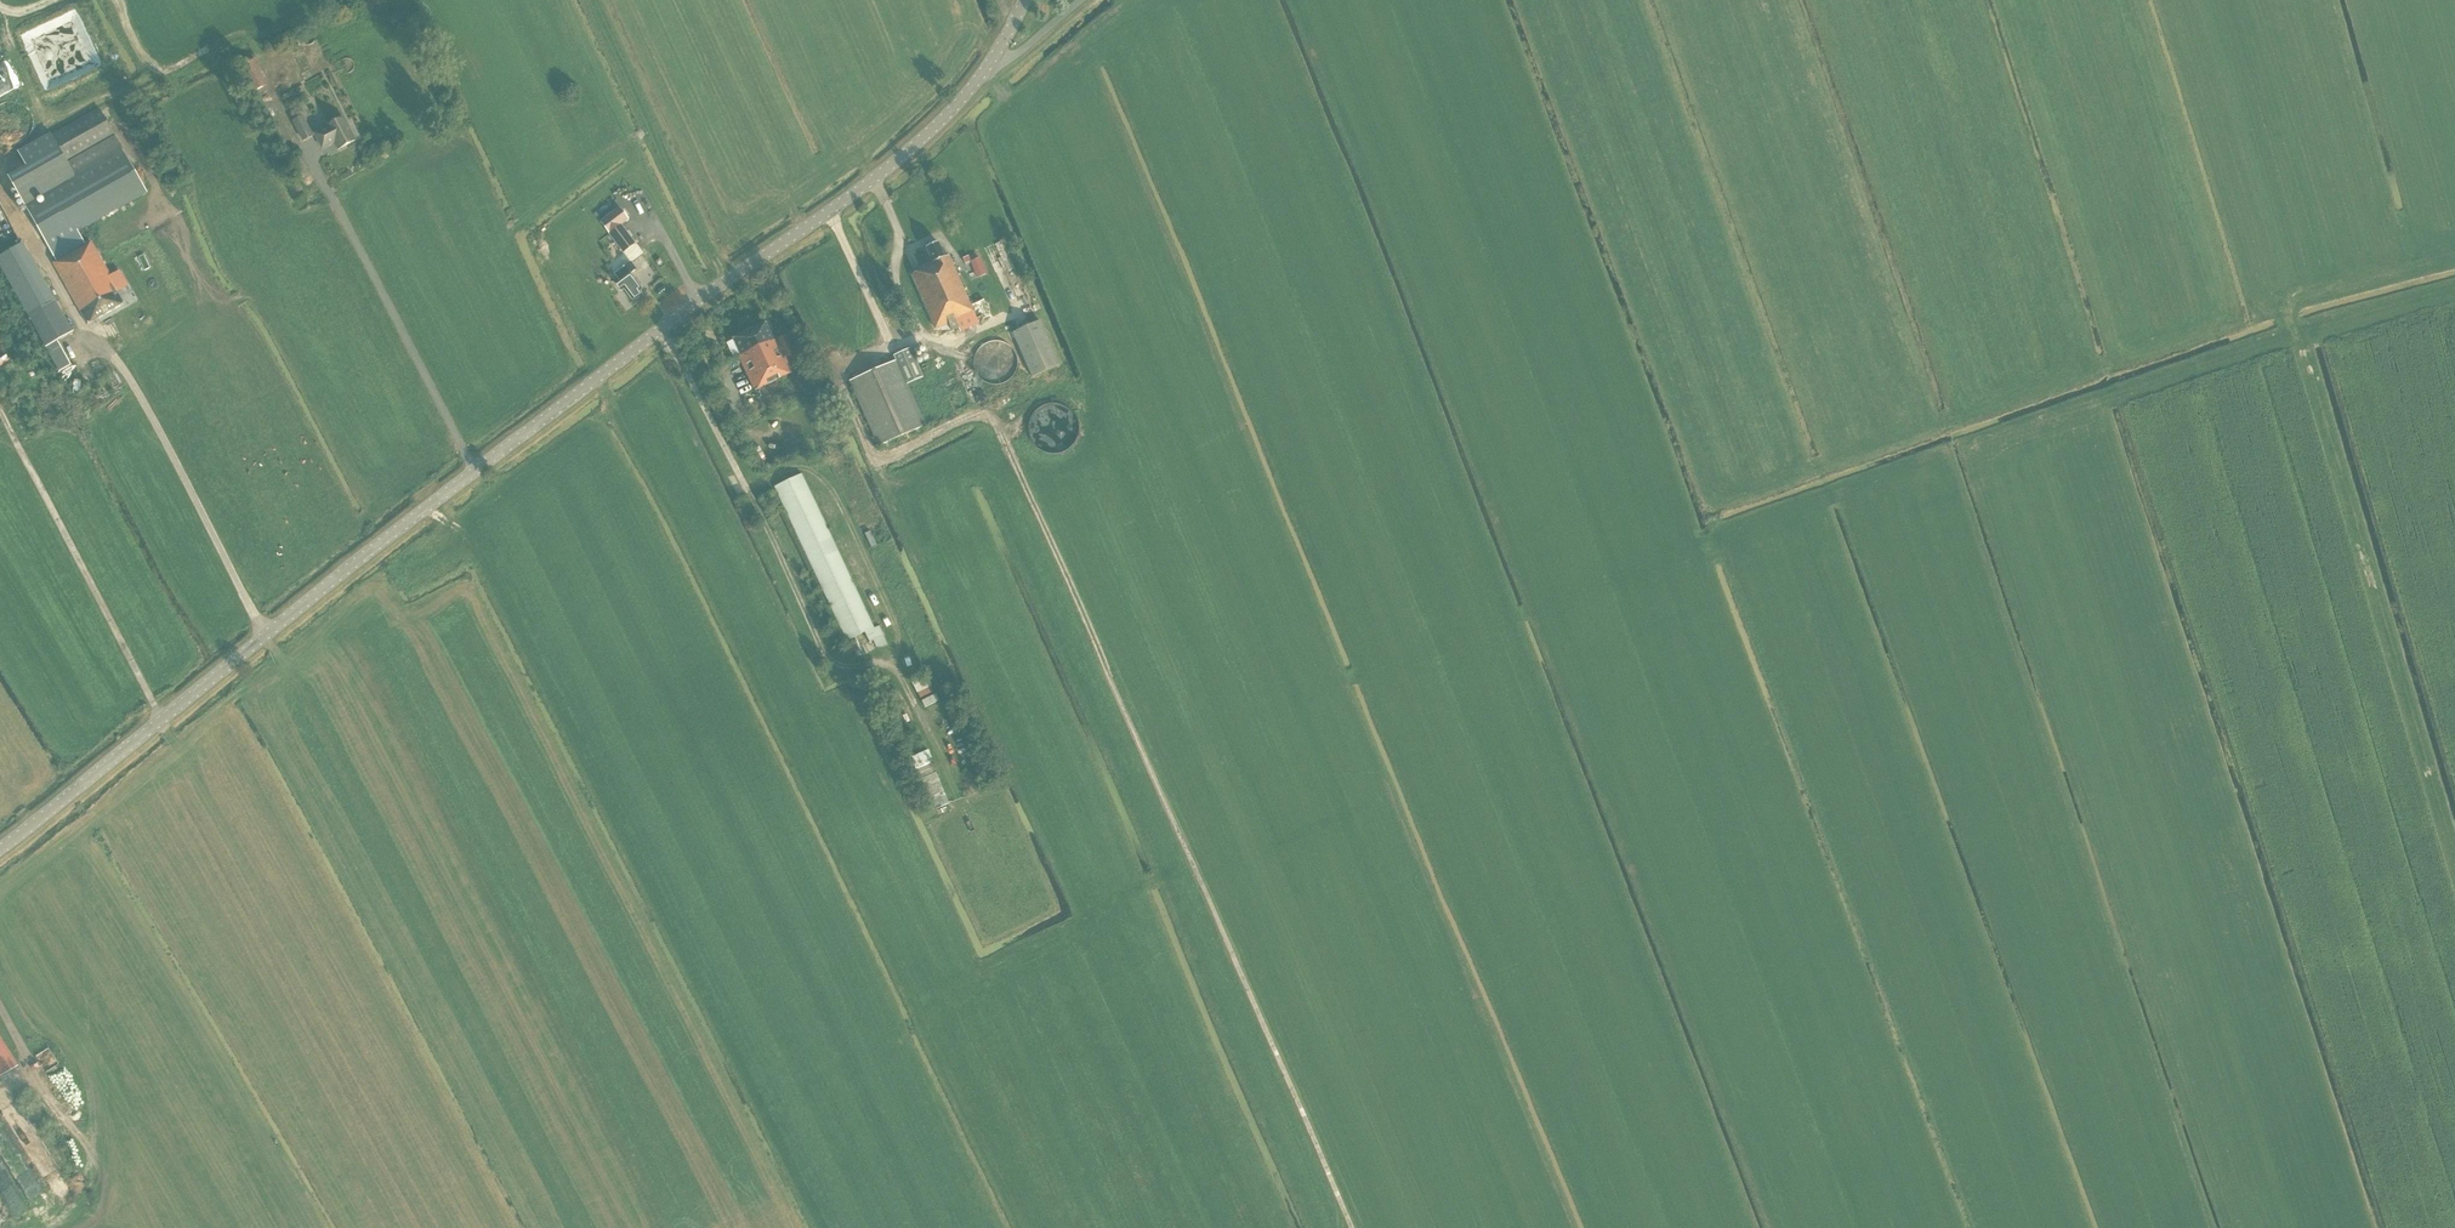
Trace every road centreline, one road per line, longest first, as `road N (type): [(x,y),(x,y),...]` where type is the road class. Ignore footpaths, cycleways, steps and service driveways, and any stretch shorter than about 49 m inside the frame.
road 1 (tertiary): [(0,851),(500,451),(850,198),(938,122),(986,67)]

